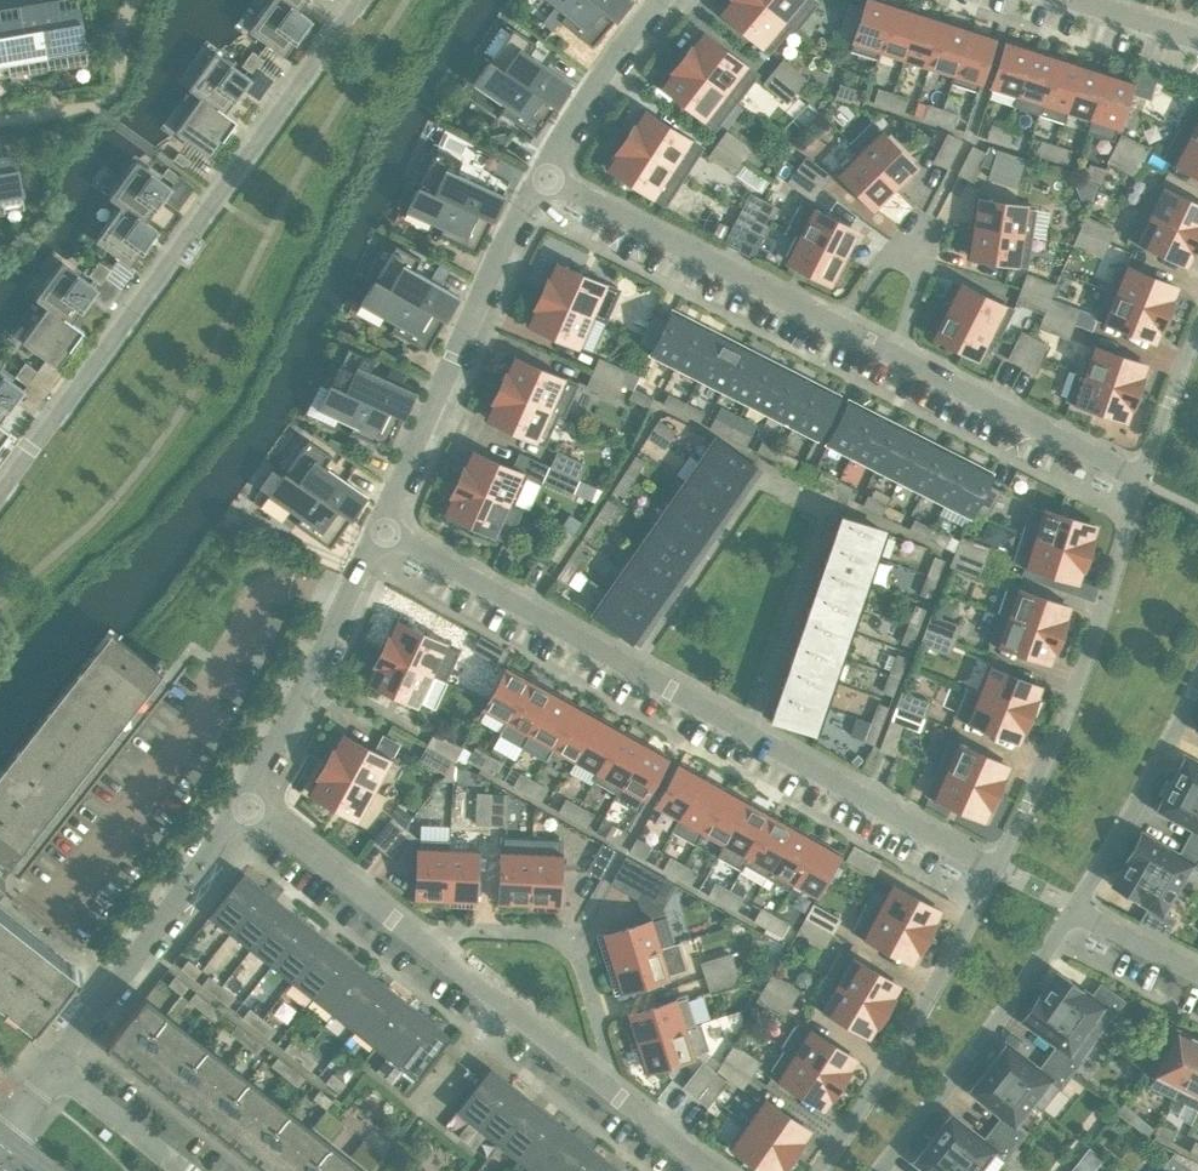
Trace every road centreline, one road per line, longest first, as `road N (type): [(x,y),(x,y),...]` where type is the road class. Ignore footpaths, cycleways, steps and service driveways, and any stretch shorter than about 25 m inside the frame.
road 1 (residential): [(1001,868),(381,534)]
road 2 (residential): [(0,504),(372,0)]
road 3 (residential): [(1145,481),(1093,640),(1001,868)]
road 4 (residential): [(381,534),(540,179)]
road 5 (residential): [(1001,868),(883,1081),(817,1170)]
road 6 (residential): [(834,326),(540,179)]
road 7 (residential): [(54,1068),(250,807)]
road 8 (residential): [(883,1170),(1079,911)]
road 9 (residential): [(250,807),(381,534)]
road 10 (residential): [(435,951),(467,931),(547,935),(570,945),(581,956),(610,1059),(601,1081)]
road 11 (residential): [(1145,481),(896,357)]
road 12 (residential): [(834,326),(899,238),(917,233),(929,251),(896,357)]
road 13 (residential): [(1079,911),(1197,692)]
road 14 (residential): [(250,807),(435,951)]
road 15 (residential): [(540,179),(665,0)]
road 16 (residential): [(435,951),(601,1081)]
road 17 (residential): [(181,1170),(54,1068)]
road 18 (residential): [(1197,343),(1145,481)]
road 19 (residential): [(601,1081),(716,1170)]
road 20 (residential): [(1197,971),(1079,911)]
road 21 (residential): [(1197,41),(1076,0)]

